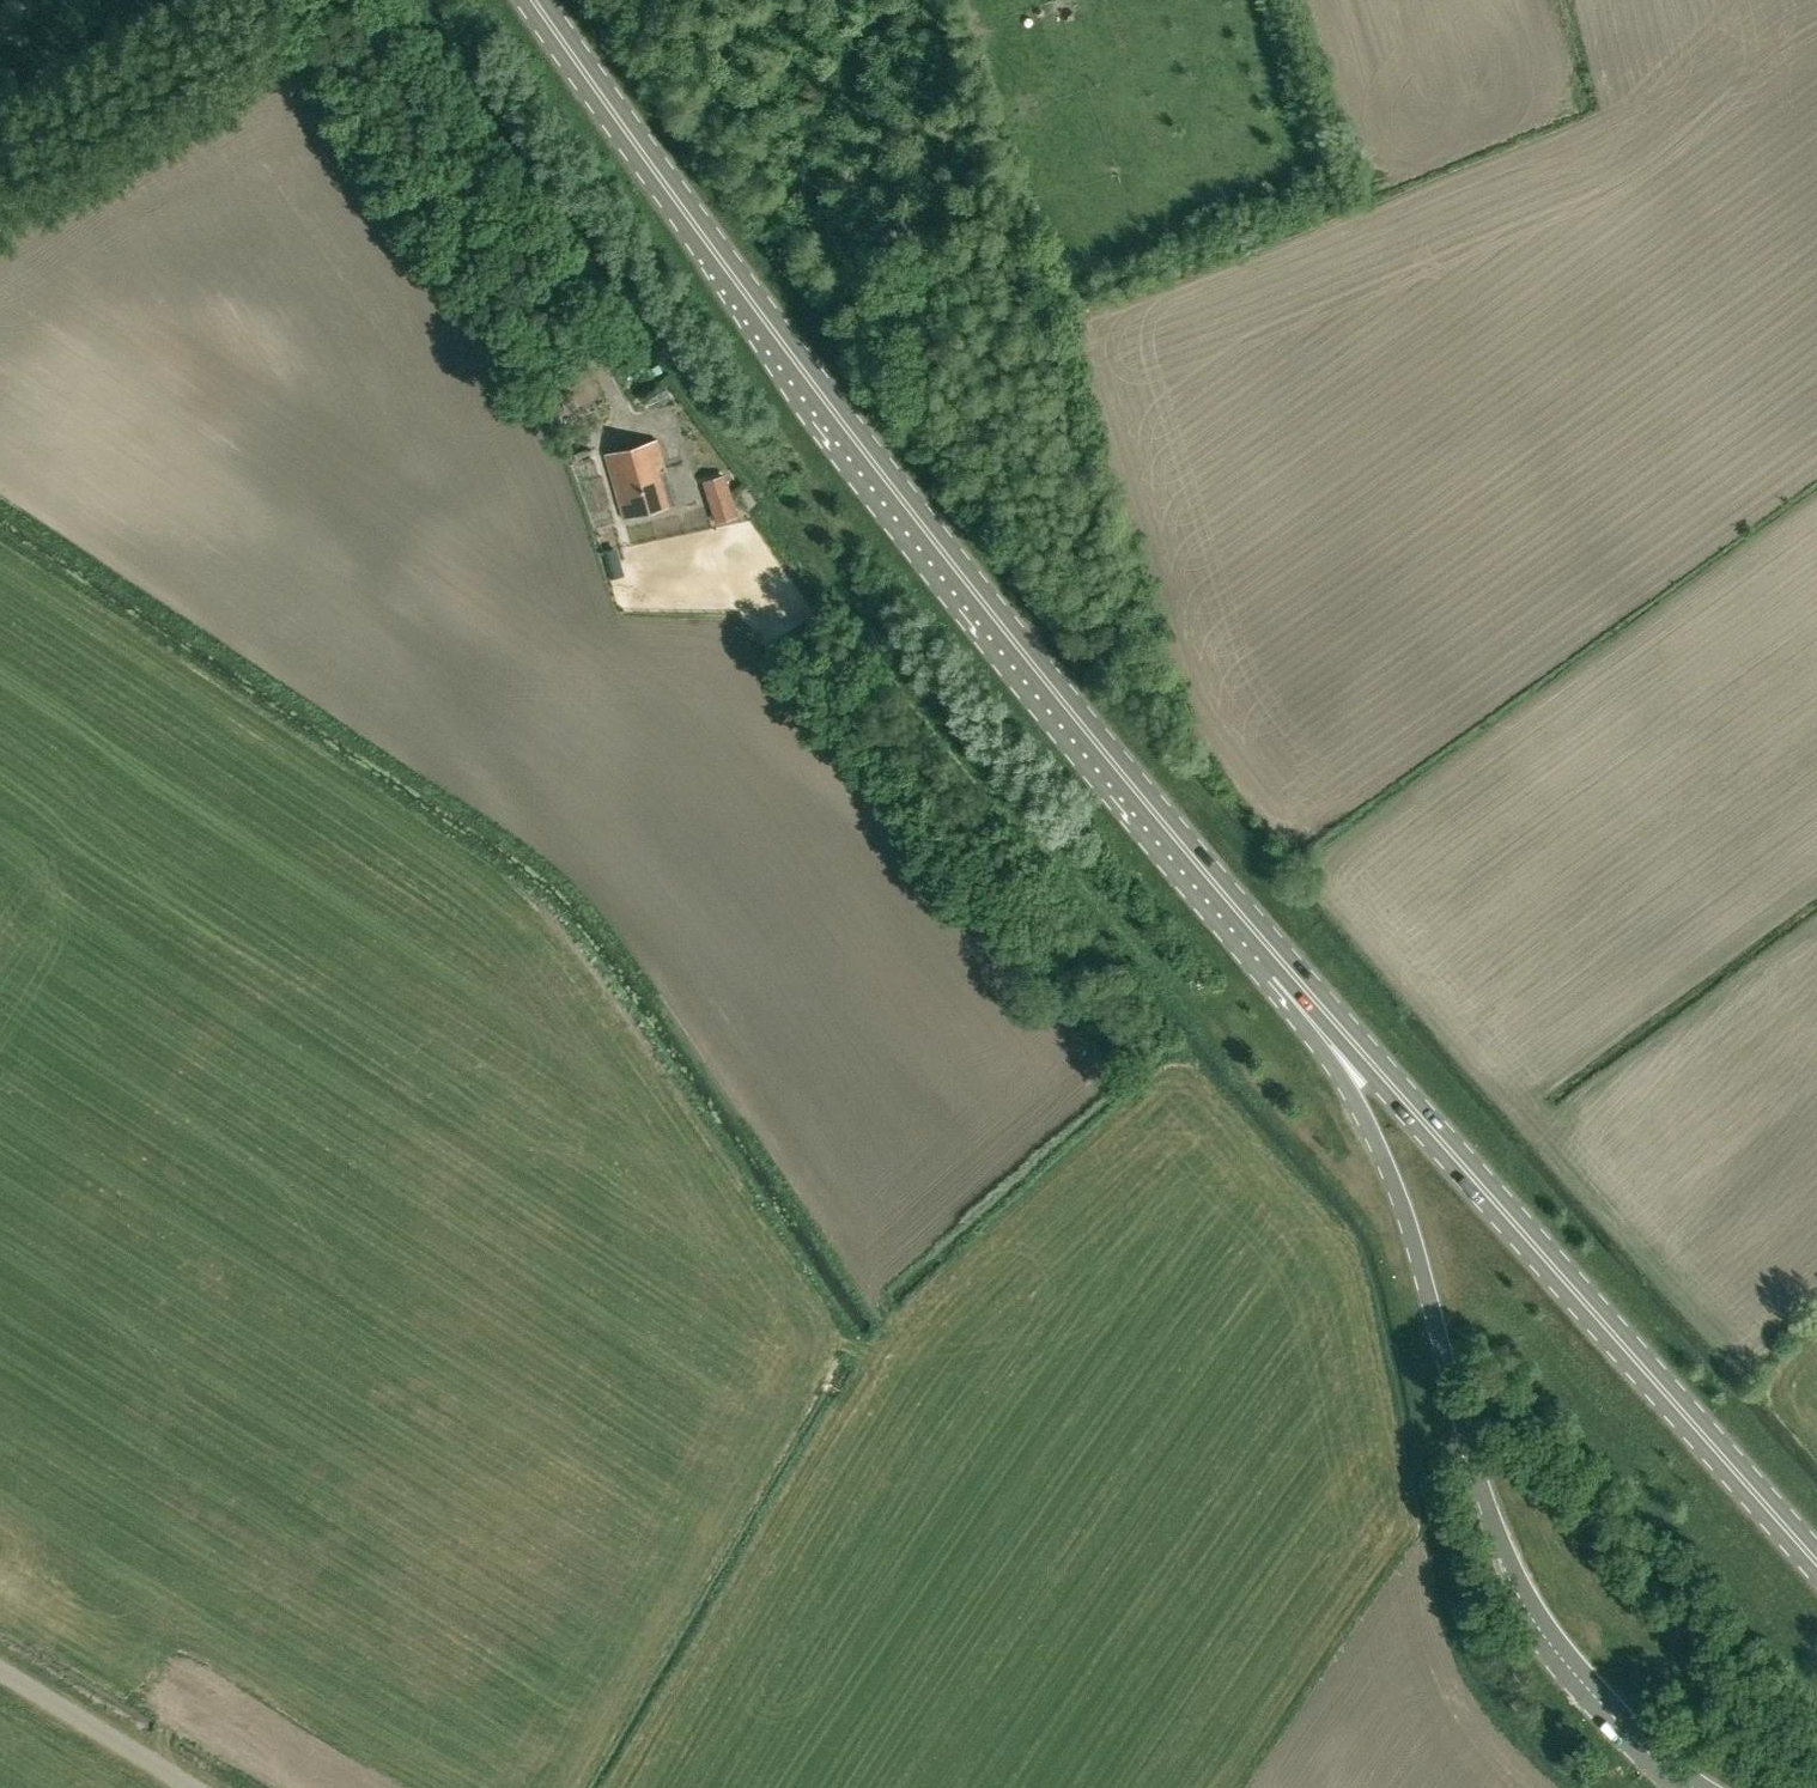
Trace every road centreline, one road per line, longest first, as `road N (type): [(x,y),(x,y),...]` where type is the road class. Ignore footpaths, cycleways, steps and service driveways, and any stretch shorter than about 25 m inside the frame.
road 1 (primary): [(541,0),(714,250),(1234,904),(1816,1558)]
road 2 (unclassified): [(337,0),(410,85),(638,422)]
road 3 (unclassified): [(194,1787),(0,1672)]
road 4 (unclassified): [(0,98),(200,0)]

